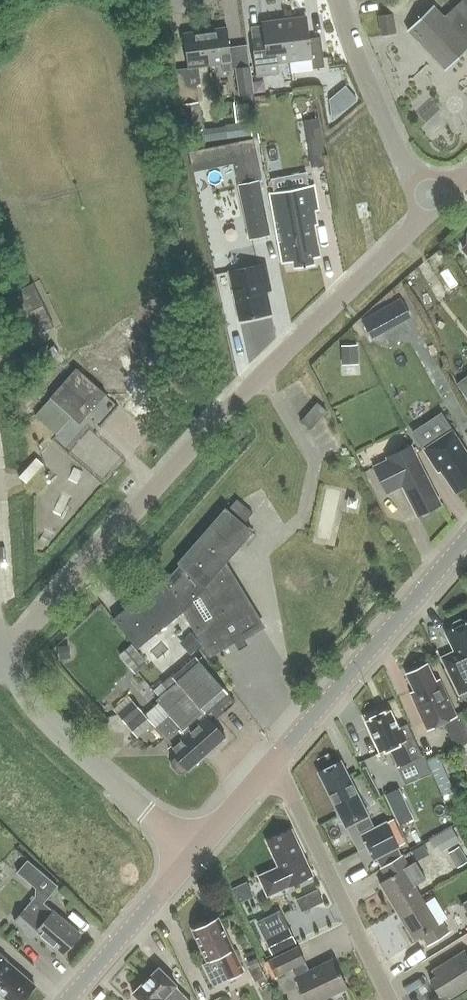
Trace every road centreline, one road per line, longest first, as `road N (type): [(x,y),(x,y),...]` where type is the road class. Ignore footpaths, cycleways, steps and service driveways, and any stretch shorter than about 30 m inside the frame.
road 1 (unclassified): [(431,210),(246,390),(5,657)]
road 2 (tertiary): [(271,762),(466,540)]
road 3 (unclassified): [(193,857),(37,713),(5,657)]
road 4 (unclassified): [(385,999),(271,762)]
road 5 (unclassified): [(431,210),(388,139),(336,0)]
road 6 (tertiary): [(72,999),(193,857)]
road 7 (tertiary): [(193,857),(271,762)]

